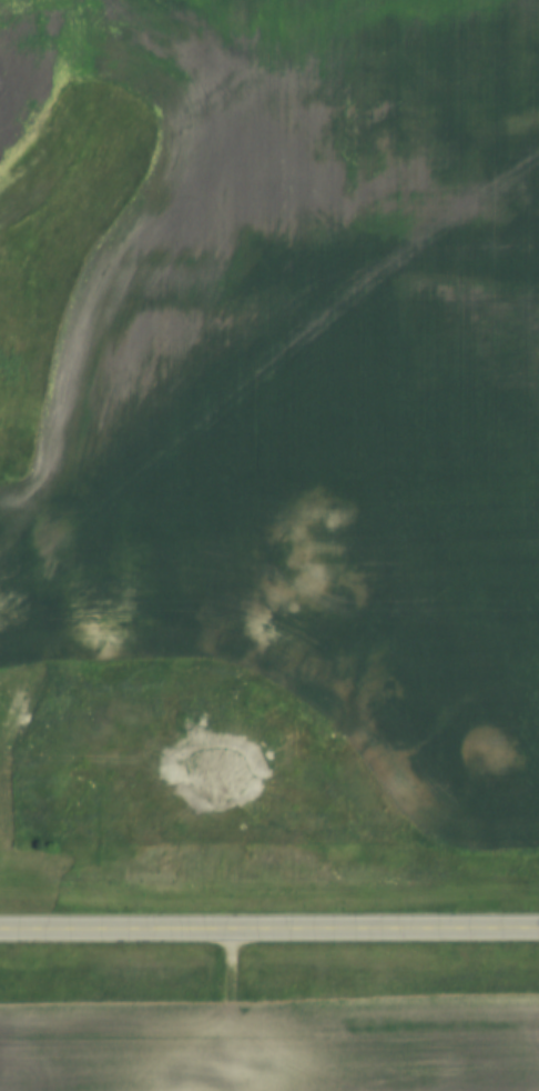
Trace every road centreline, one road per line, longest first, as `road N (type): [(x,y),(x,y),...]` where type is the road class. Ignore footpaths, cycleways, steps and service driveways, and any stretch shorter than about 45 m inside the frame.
road 1 (secondary): [(538,932),(0,934)]

